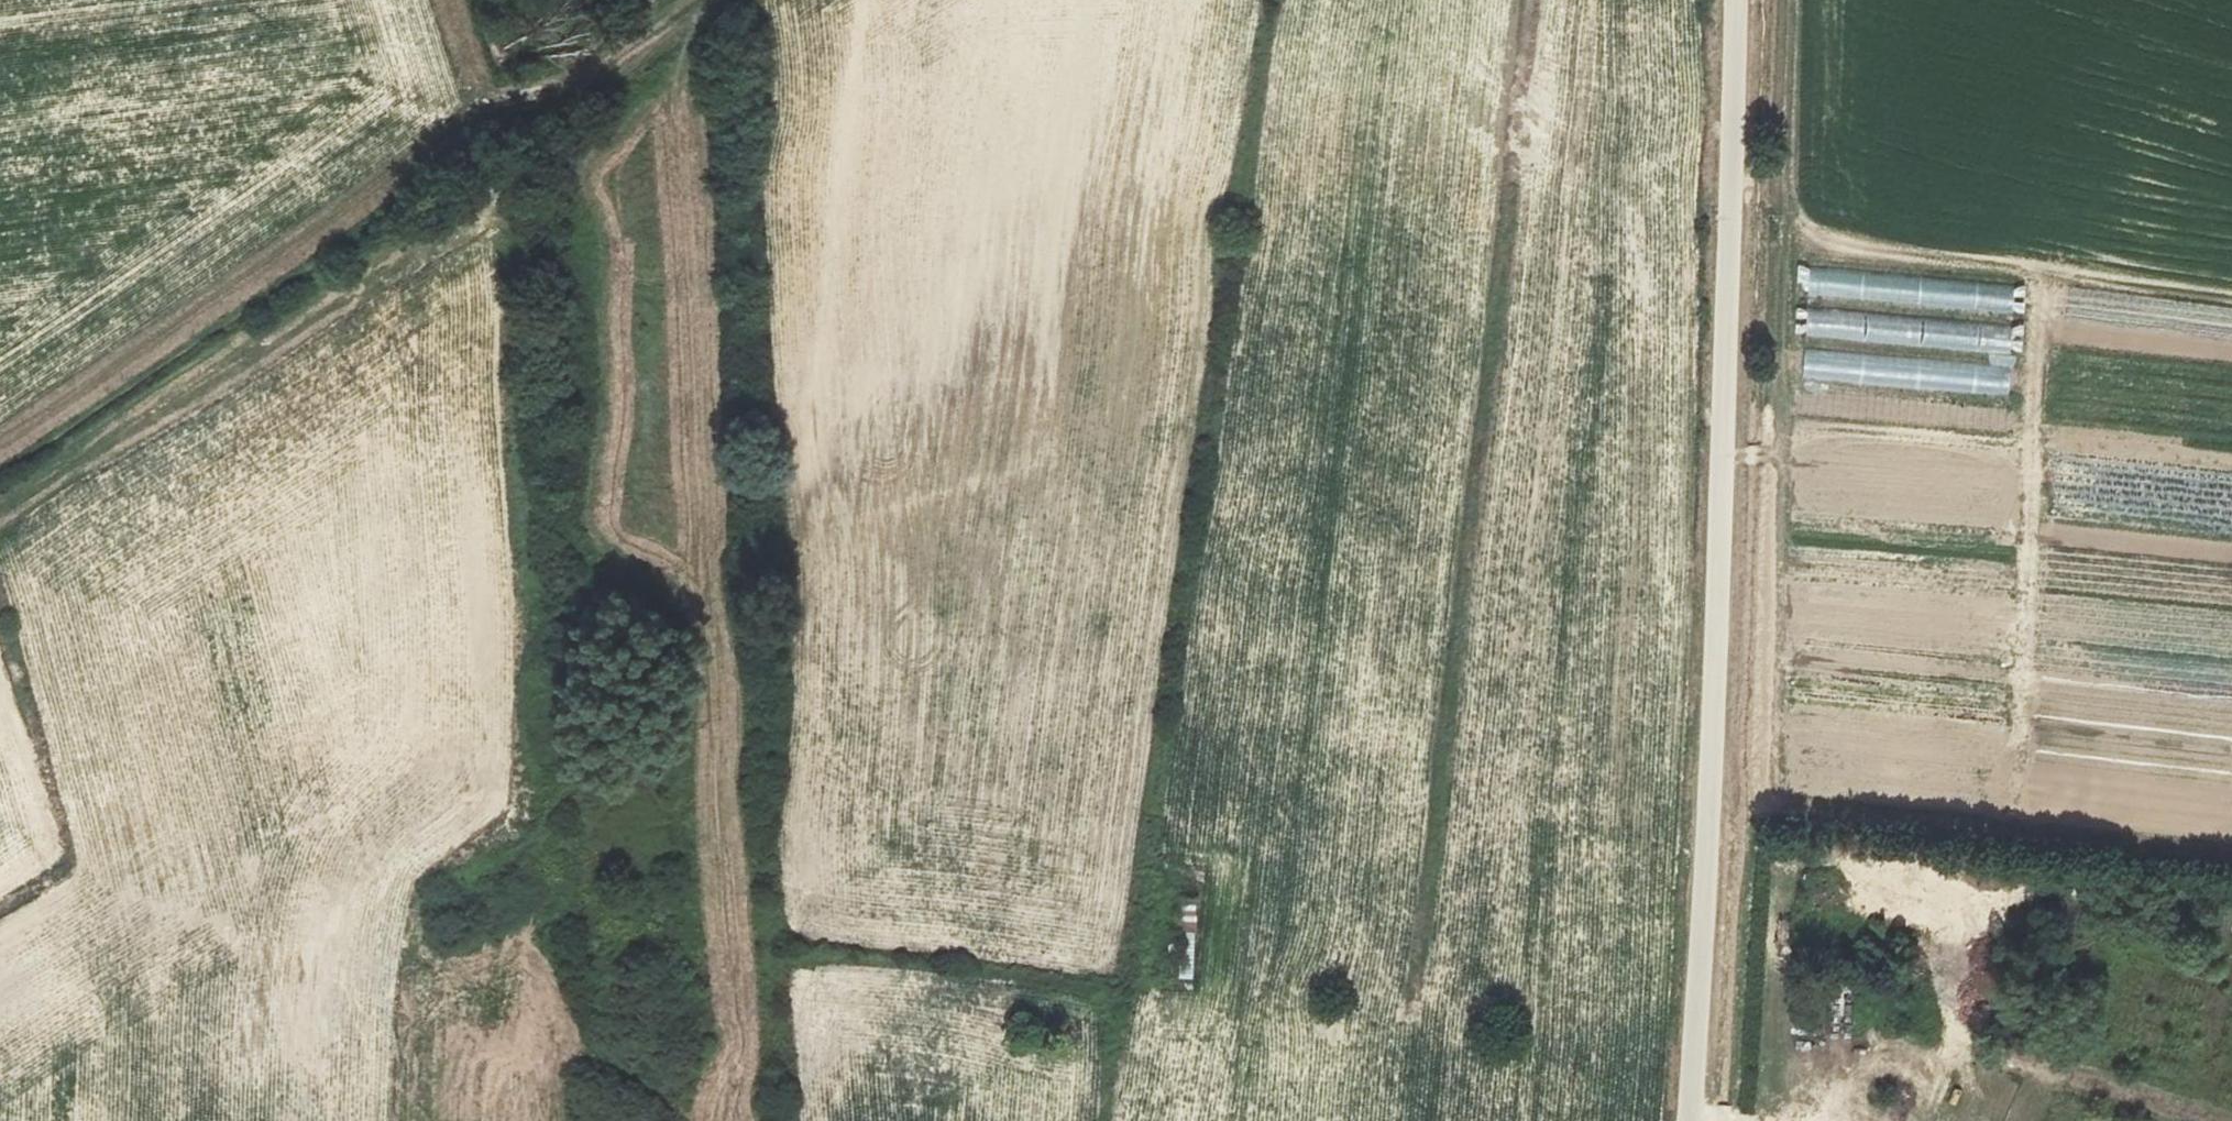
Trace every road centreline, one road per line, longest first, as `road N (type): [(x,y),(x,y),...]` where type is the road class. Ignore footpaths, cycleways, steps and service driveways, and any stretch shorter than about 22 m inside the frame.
road 1 (unclassified): [(1688,1120),(1718,589),(1736,0)]
road 2 (track): [(705,0),(597,71),(501,100),(0,445)]

